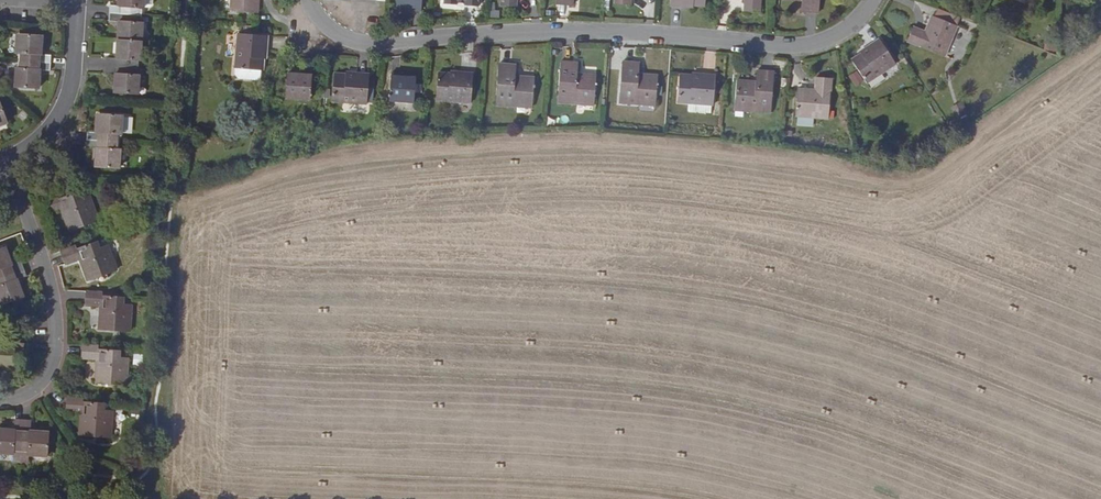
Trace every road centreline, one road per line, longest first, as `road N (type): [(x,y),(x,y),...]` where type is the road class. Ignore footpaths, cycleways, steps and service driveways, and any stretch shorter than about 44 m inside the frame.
road 1 (residential): [(306,0),(329,29),(366,44),(565,31),(784,46),(828,39),(870,0)]
road 2 (residential): [(0,400),(44,379),(56,328),(49,280),(5,161)]
road 3 (unclassified): [(5,161),(27,150),(55,117),(73,5)]

